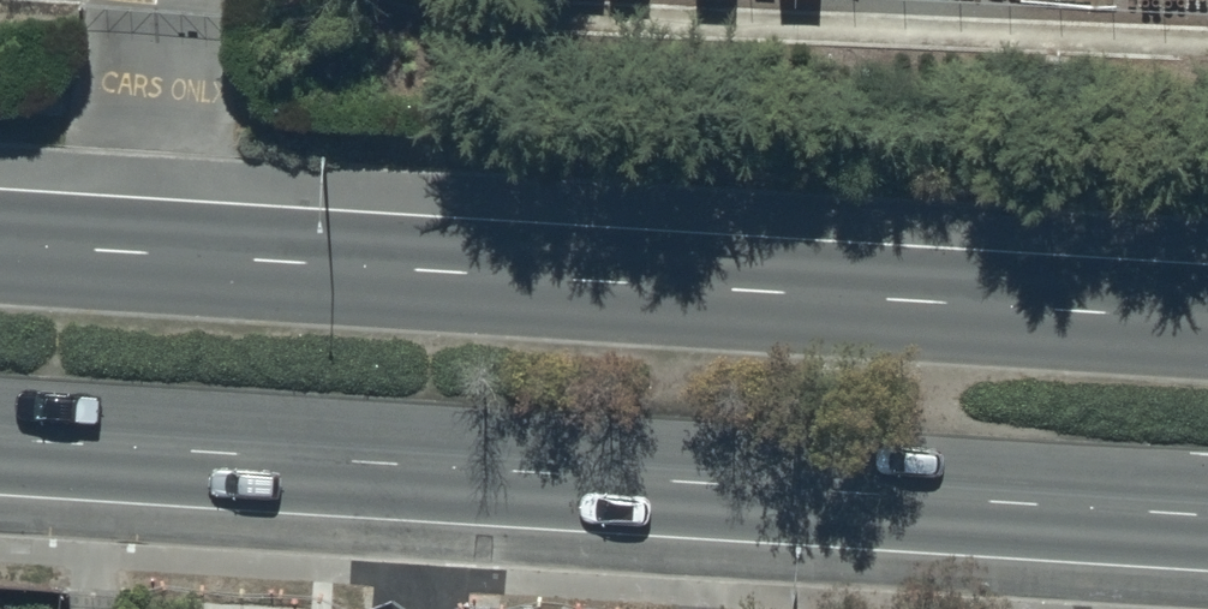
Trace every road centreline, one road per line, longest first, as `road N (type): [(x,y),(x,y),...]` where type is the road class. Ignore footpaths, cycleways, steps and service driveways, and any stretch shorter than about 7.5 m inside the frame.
road 1 (primary): [(1207,514),(0,438)]
road 2 (primary): [(0,243),(1207,319)]

